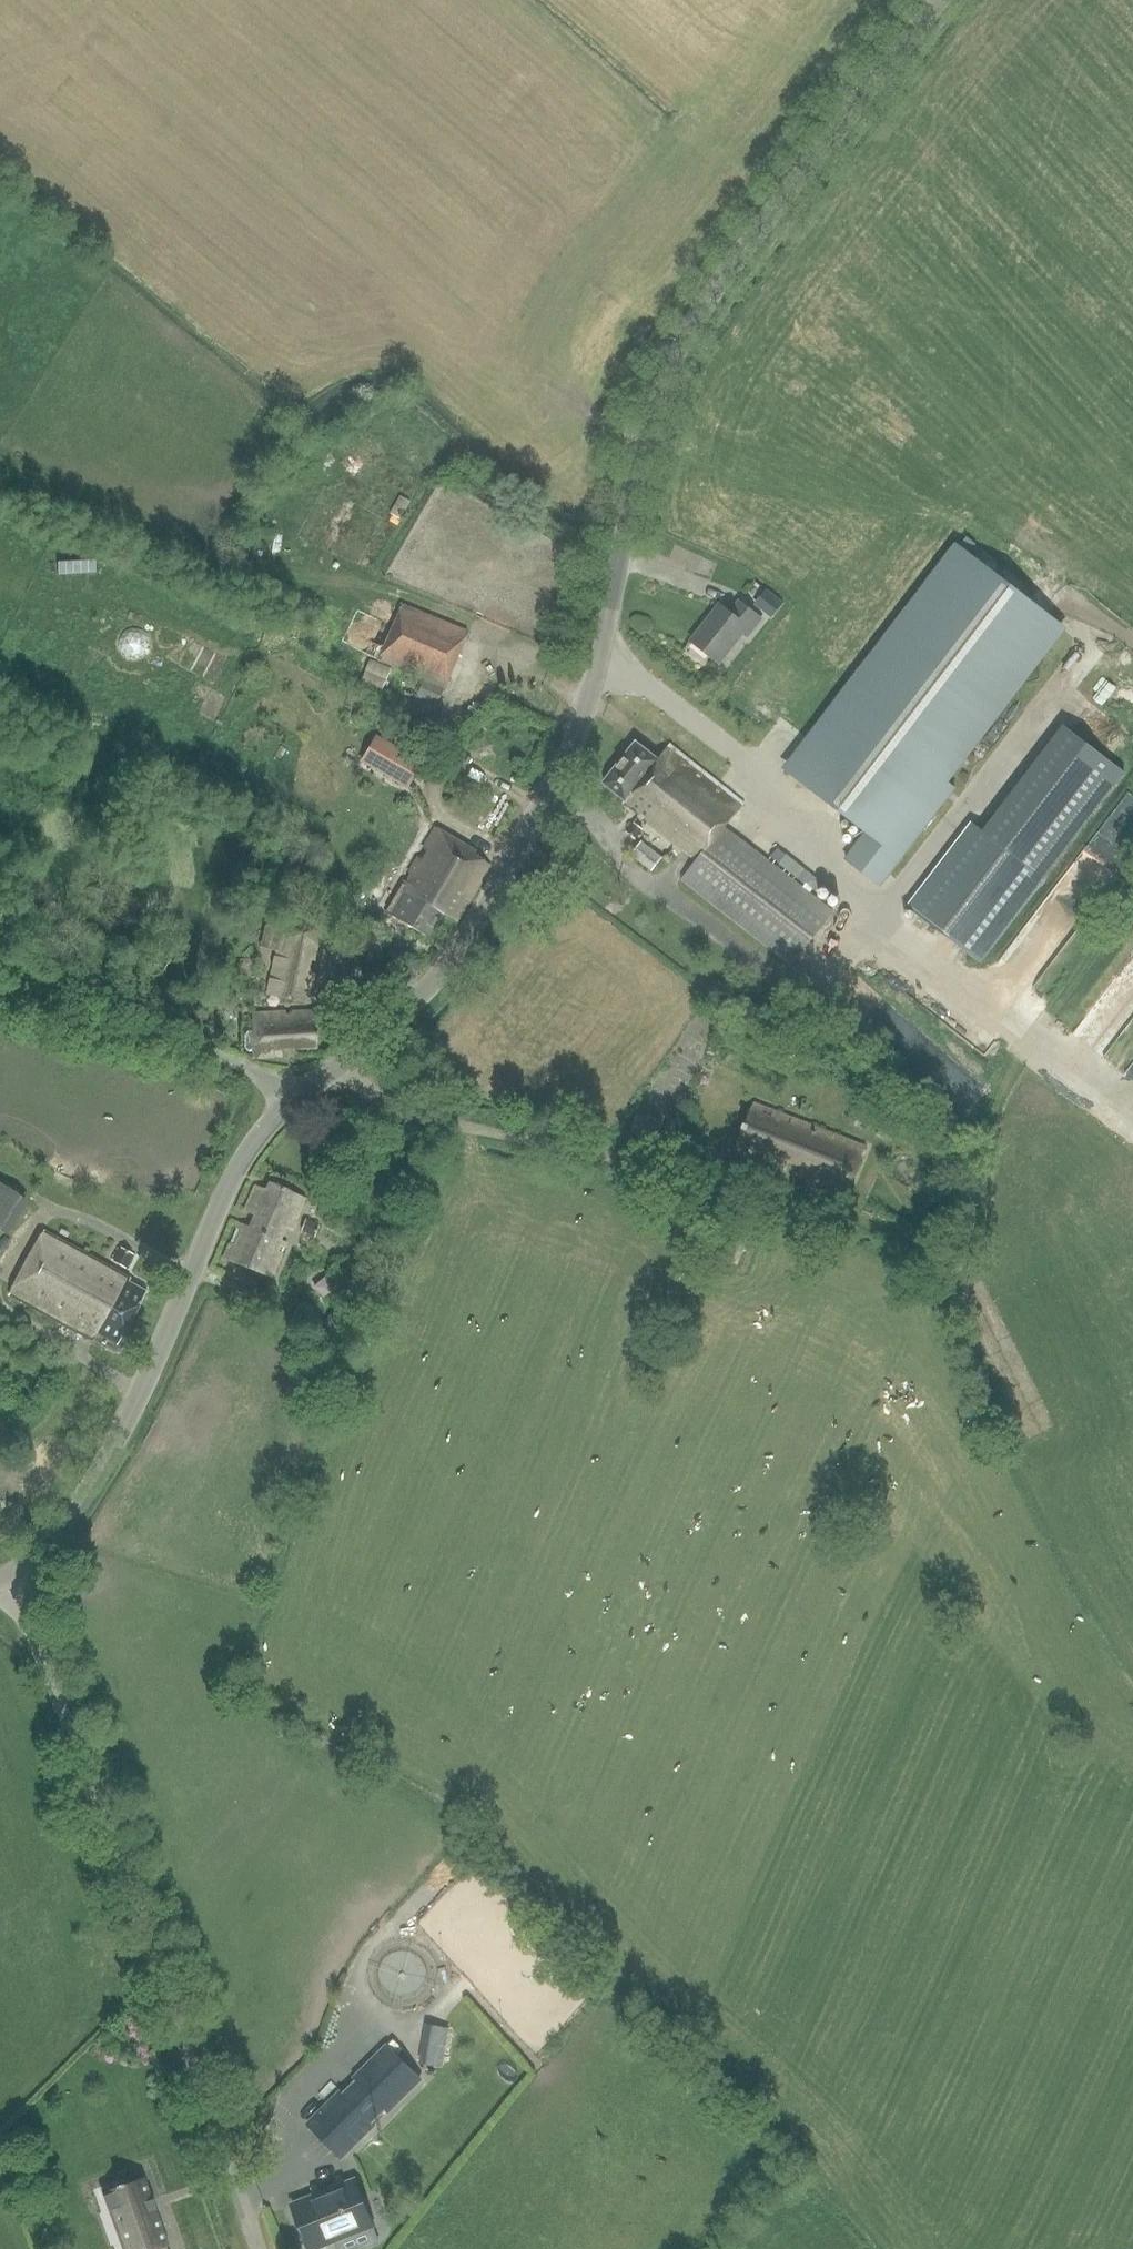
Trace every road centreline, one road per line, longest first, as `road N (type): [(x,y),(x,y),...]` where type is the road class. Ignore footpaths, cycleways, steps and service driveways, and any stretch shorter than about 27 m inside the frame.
road 1 (tertiary): [(13,1577),(36,1560),(92,1481),(246,1154),(294,1099),(404,1014),(479,912),(559,774),(593,677),(665,377),(705,303),(937,0)]
road 2 (unclassified): [(256,2248),(13,1577)]
road 3 (track): [(1132,909),(1014,1084),(988,1158),(974,1231),(932,1256),(902,1244)]

